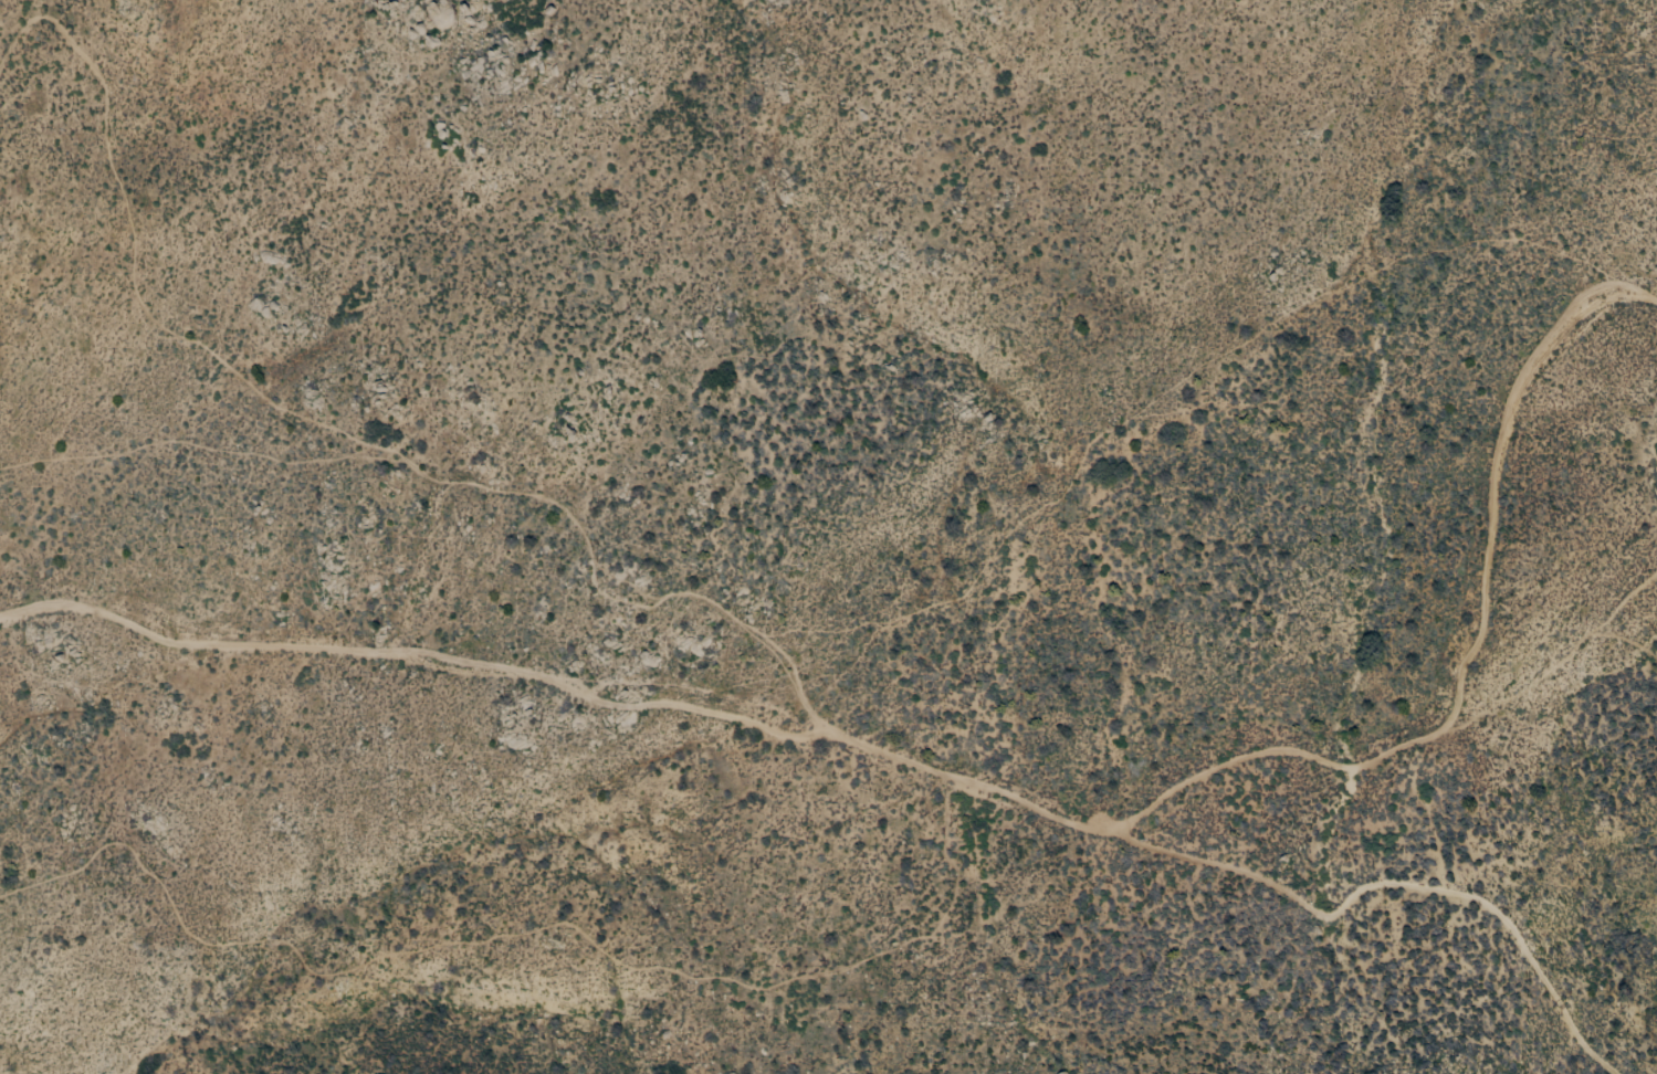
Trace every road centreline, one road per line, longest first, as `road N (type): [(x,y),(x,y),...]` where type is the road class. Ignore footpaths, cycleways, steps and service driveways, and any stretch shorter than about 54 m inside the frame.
road 1 (track): [(1565,1013),(1487,904),(1384,883),(1357,892),(1324,920),(1266,878),(1104,832),(985,783),(822,733),(782,734),(673,703),(607,703),(550,676),(428,652),(171,642),(95,607),(0,614)]

